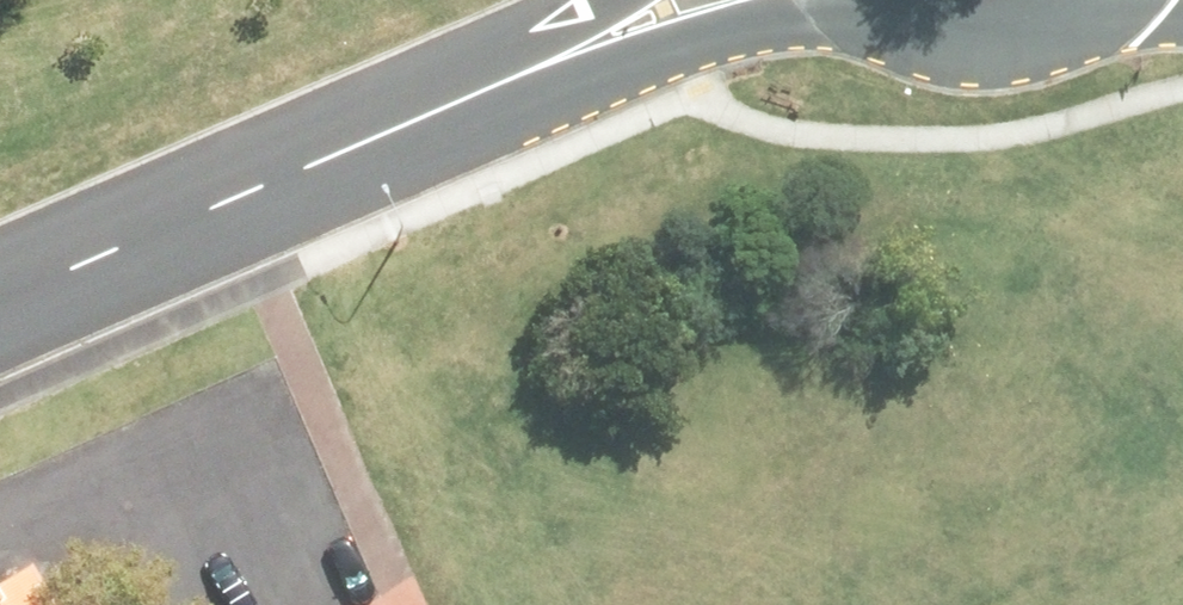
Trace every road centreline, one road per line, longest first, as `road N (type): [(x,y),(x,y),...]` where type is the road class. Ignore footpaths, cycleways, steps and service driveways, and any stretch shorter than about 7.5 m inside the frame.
road 1 (unclassified): [(467,95),(0,298)]
road 2 (unclassified): [(837,0),(686,49),(467,95)]
road 3 (secondary): [(1091,11),(1034,39),(970,46),(908,30),(865,0)]
road 4 (unclassified): [(467,95),(612,0)]

